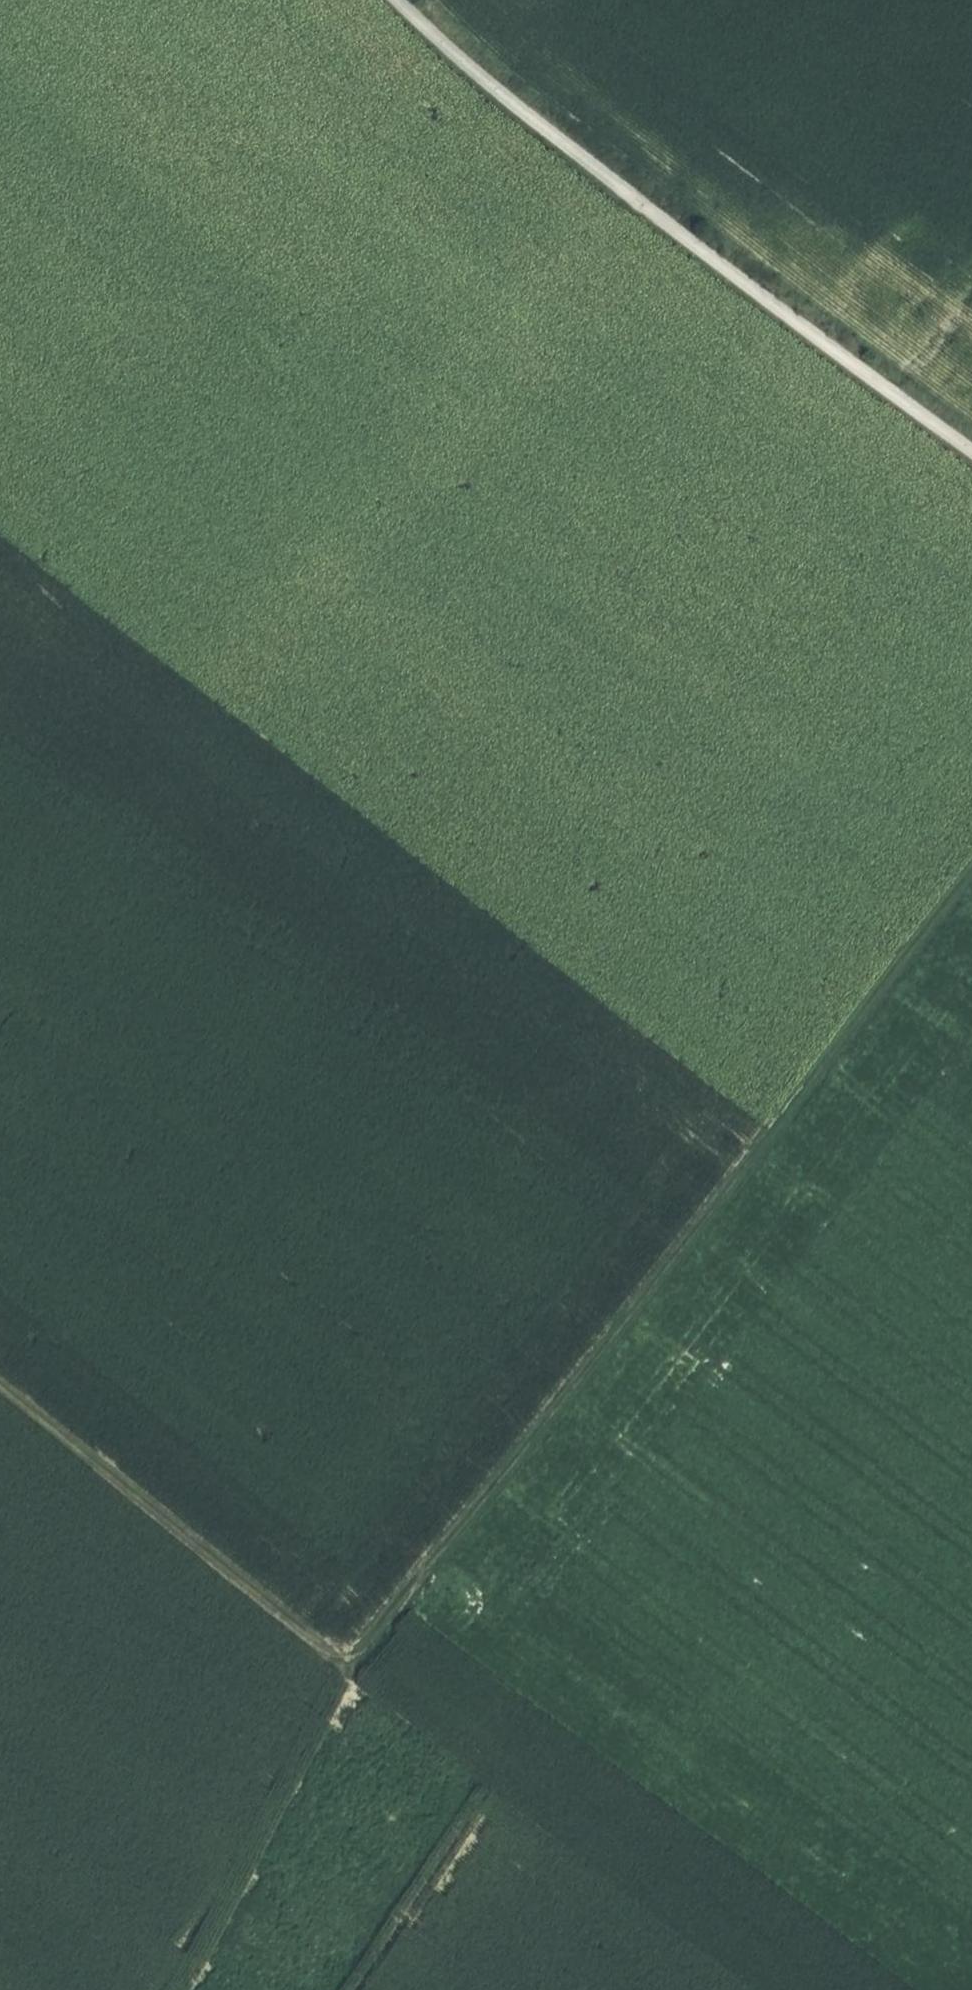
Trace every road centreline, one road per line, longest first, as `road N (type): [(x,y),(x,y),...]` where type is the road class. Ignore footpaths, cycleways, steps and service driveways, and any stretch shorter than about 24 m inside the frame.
road 1 (track): [(971,882),(348,1672),(0,1392)]
road 2 (track): [(971,451),(664,225),(469,70),(396,0)]

